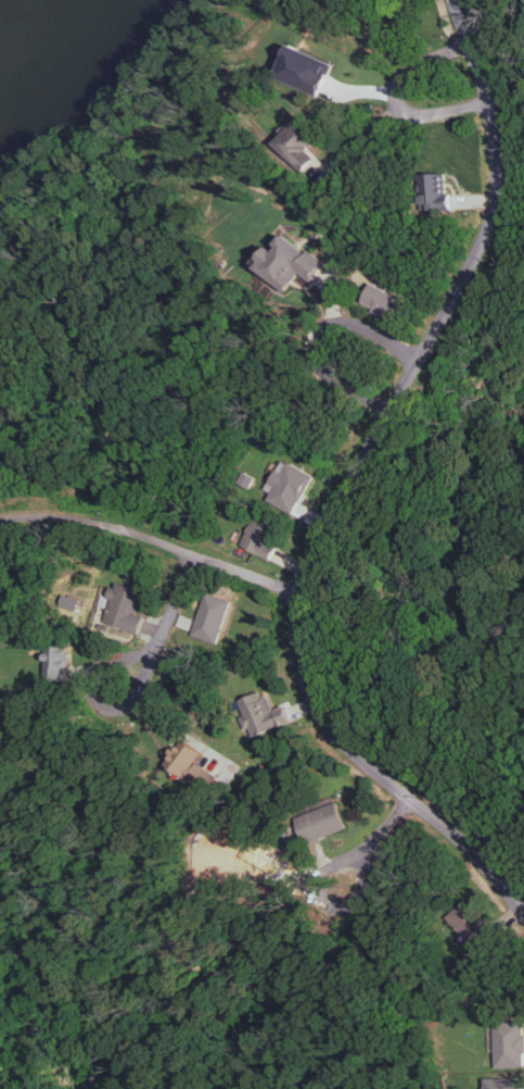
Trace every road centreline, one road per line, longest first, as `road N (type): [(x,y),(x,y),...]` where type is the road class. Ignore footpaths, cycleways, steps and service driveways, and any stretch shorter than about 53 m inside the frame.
road 1 (residential): [(457,0),(488,99),(499,195),(472,264),(317,550),(298,592),(297,640),(324,717),(523,907)]
road 2 (residential): [(0,520),(33,513),(137,530),(298,592)]
road 3 (residential): [(420,360),(356,325),(329,326),(314,353),(324,373),(391,410)]
road 4 (residential): [(488,99),(424,114),(401,110),(395,84),(408,65),(470,43)]
road 5 (residential): [(155,651),(92,671),(95,703),(116,711),(137,701),(155,651)]
road 6 (residential): [(194,553),(155,651),(116,686)]

